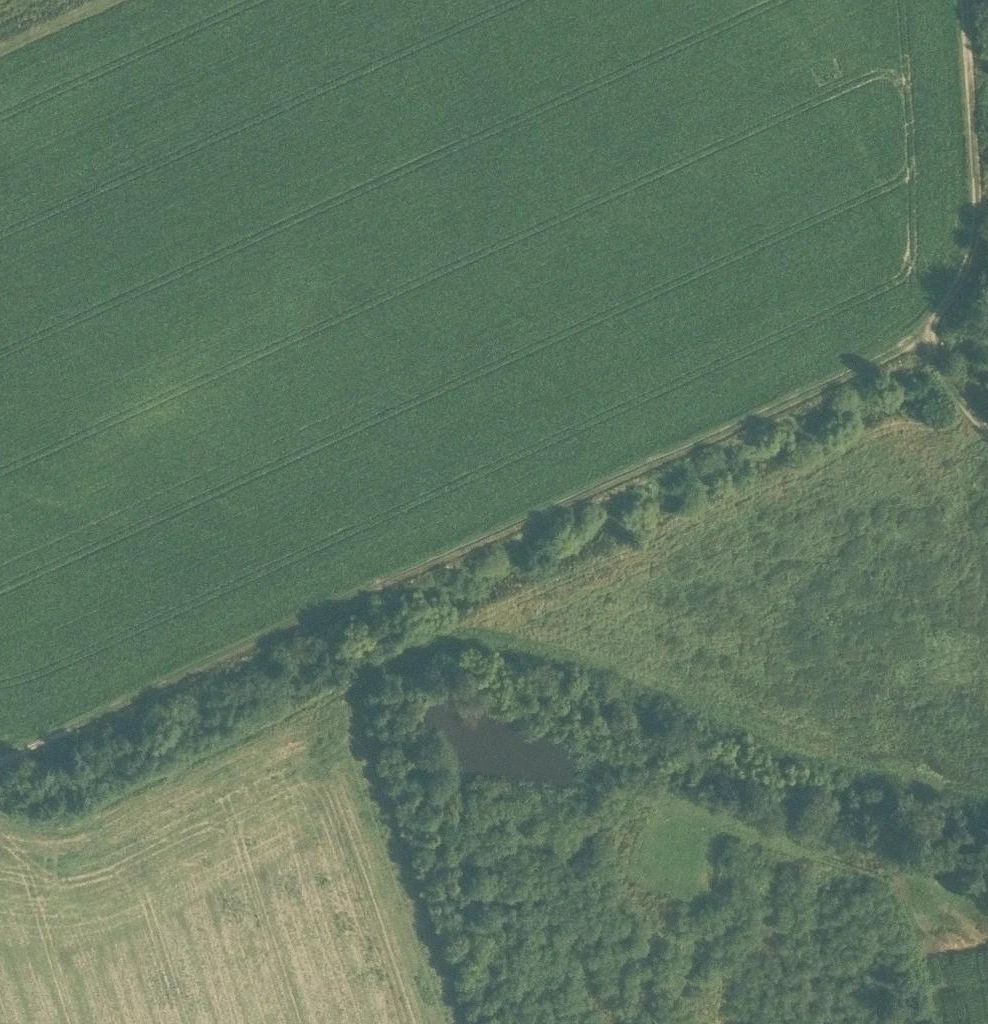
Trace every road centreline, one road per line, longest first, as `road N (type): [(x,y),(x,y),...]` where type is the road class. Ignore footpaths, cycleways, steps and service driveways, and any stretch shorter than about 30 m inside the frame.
road 1 (track): [(927,346),(73,735)]
road 2 (track): [(0,812),(20,830),(51,840),(81,832),(293,730),(412,660),(454,647),(496,654)]
road 3 (track): [(987,435),(973,425),(927,346),(966,268),(977,219),(962,0)]
road 4 (track): [(0,57),(123,0)]

